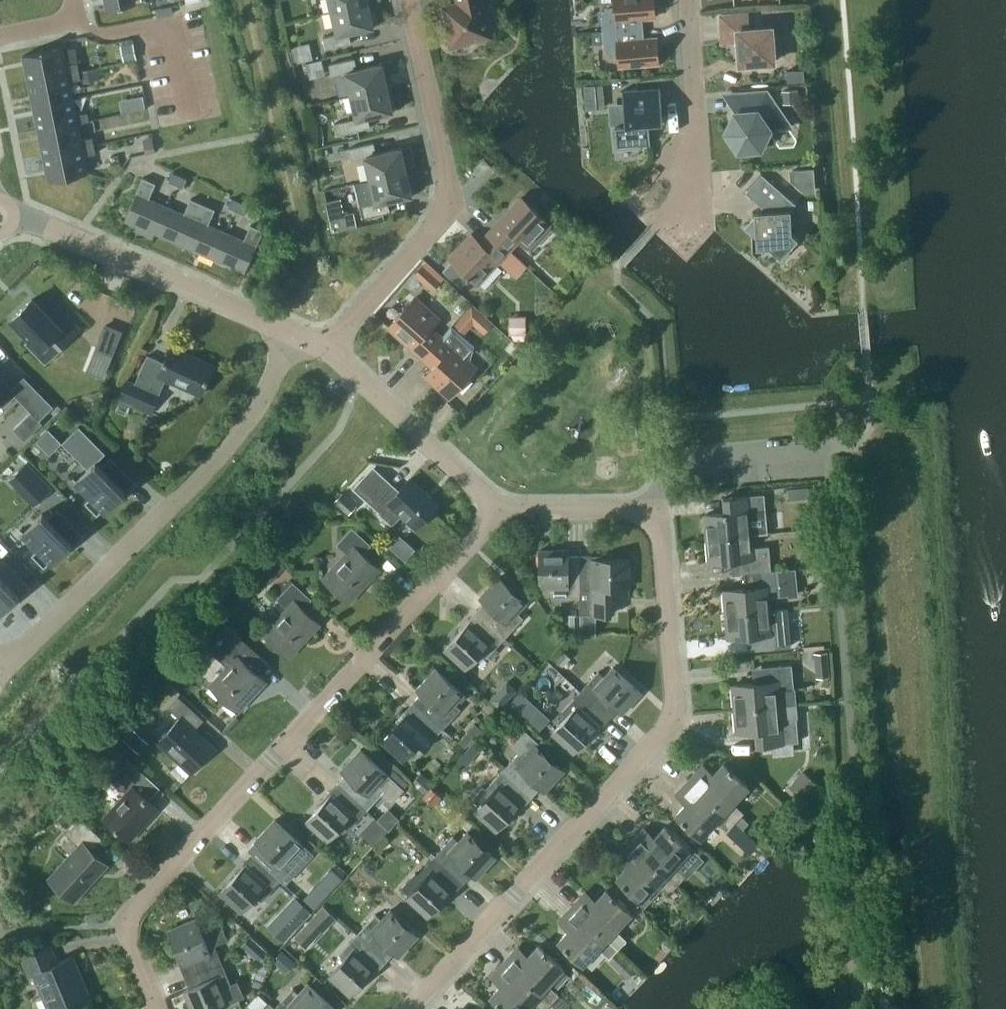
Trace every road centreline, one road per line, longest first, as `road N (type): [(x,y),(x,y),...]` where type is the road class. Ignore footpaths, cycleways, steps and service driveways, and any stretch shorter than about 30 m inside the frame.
road 1 (residential): [(499,510),(623,507),(655,517),(675,709),(407,1008)]
road 2 (residential): [(126,922),(499,510)]
road 3 (residential): [(293,333),(260,404),(225,447),(26,647),(0,654)]
road 4 (residential): [(326,350),(447,202),(409,0)]
road 5 (residential): [(293,333),(0,212)]
road 6 (residential): [(499,510),(326,350)]
road 7 (residential): [(685,0),(694,124)]

